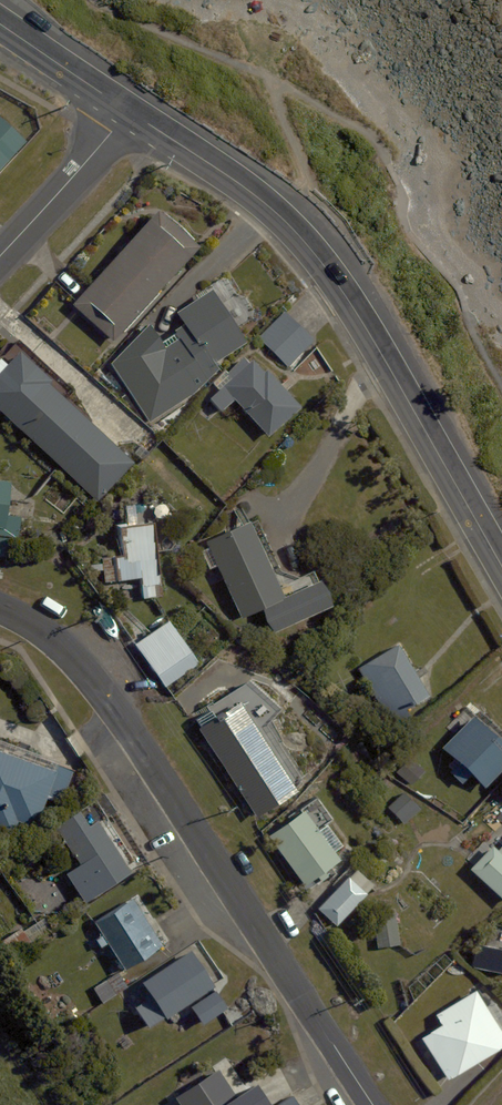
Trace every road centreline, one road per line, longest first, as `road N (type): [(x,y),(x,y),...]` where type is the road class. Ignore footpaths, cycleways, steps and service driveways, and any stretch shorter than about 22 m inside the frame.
road 1 (residential): [(0,608),(66,650),(101,688),(373,1104)]
road 2 (residential): [(129,112),(263,201),(323,269),(501,568)]
road 3 (residential): [(0,256),(129,112)]
road 4 (residential): [(0,23),(129,112)]

